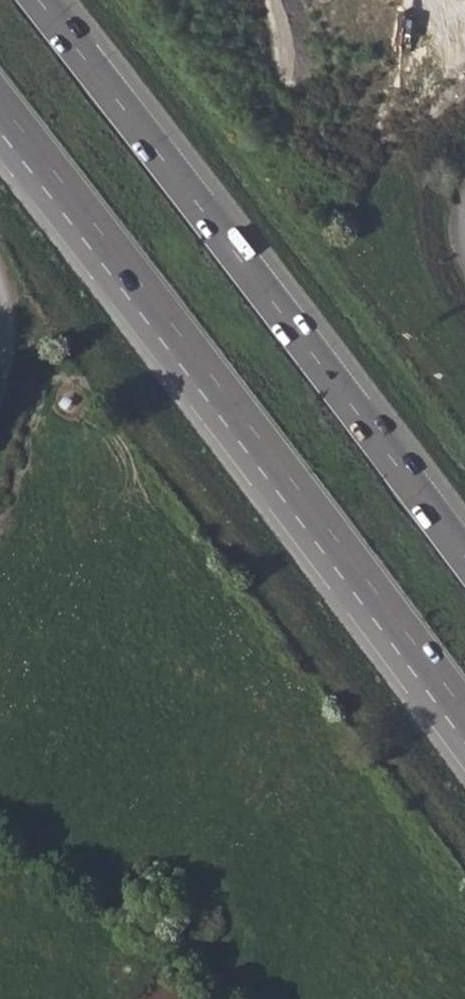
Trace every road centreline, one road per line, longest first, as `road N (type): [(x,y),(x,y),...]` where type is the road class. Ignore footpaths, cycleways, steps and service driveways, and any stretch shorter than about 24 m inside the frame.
road 1 (trunk): [(4,106),(464,709)]
road 2 (trunk): [(464,555),(40,0)]

